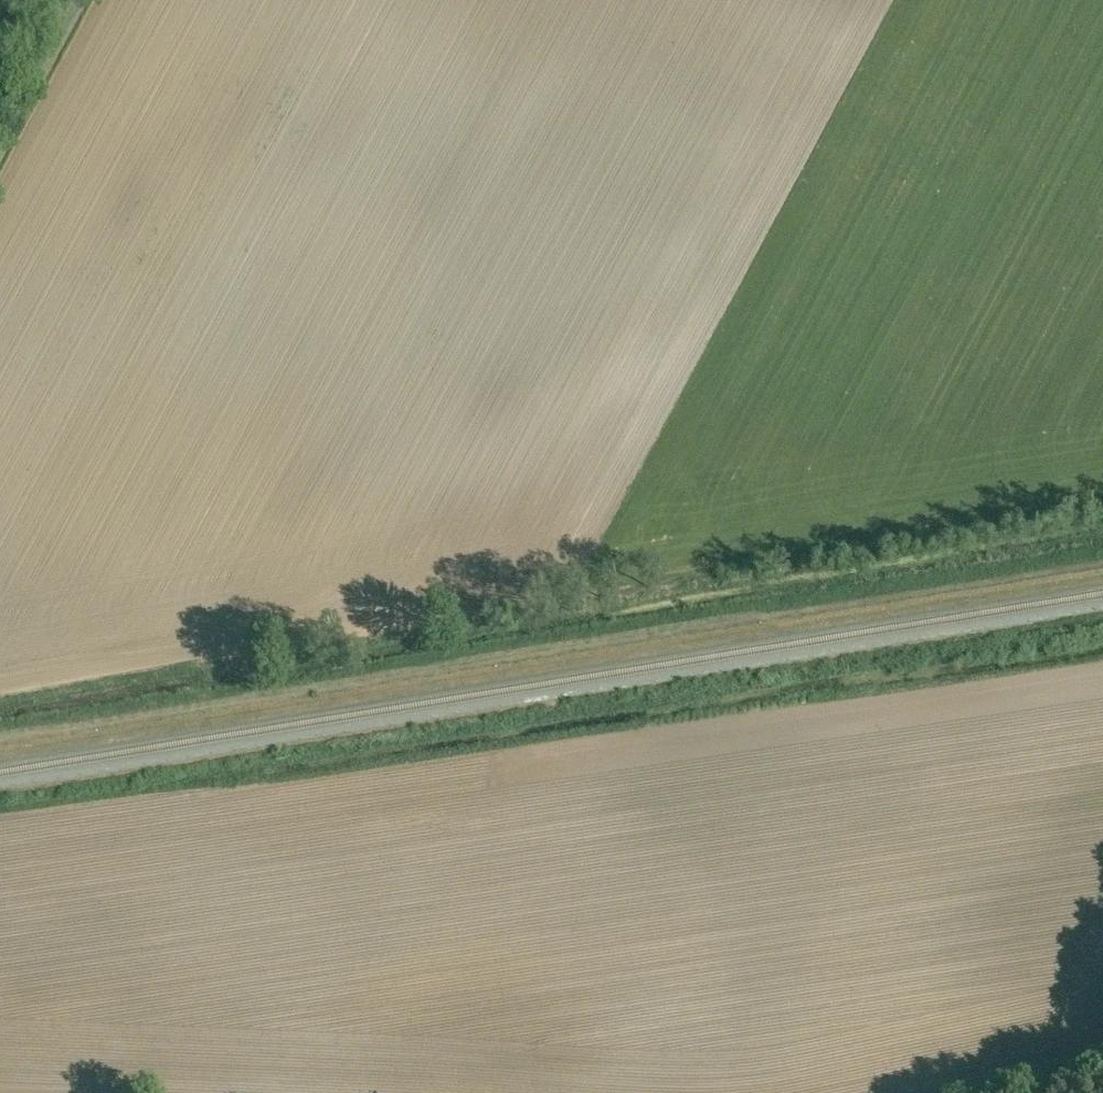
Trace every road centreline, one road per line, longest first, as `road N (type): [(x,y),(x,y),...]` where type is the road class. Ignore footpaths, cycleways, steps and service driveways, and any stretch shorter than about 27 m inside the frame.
road 1 (unclassified): [(0,133),(71,0)]

